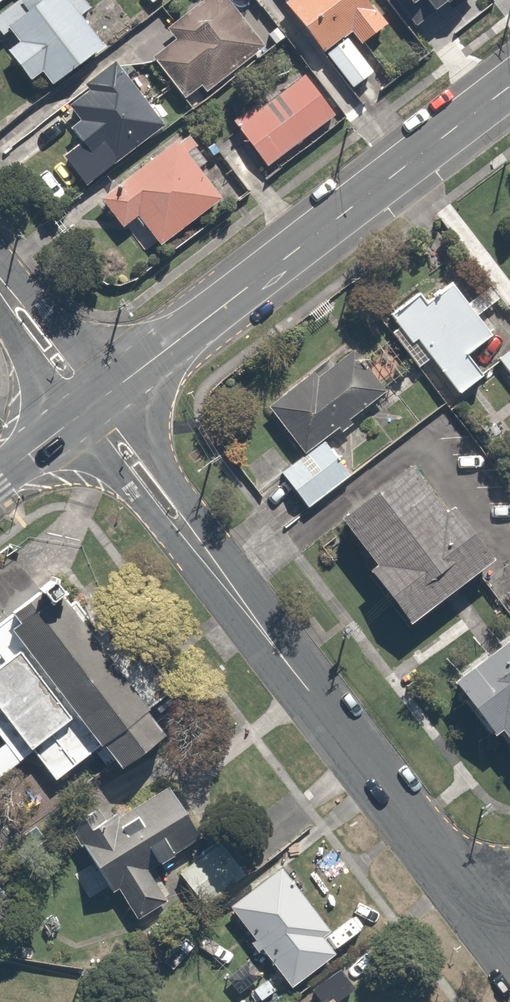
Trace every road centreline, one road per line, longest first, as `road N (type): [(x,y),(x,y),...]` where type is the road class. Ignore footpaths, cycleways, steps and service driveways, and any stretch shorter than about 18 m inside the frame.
road 1 (residential): [(491,914),(90,407)]
road 2 (secondary): [(90,407),(509,87)]
road 3 (residential): [(90,407),(0,286)]

